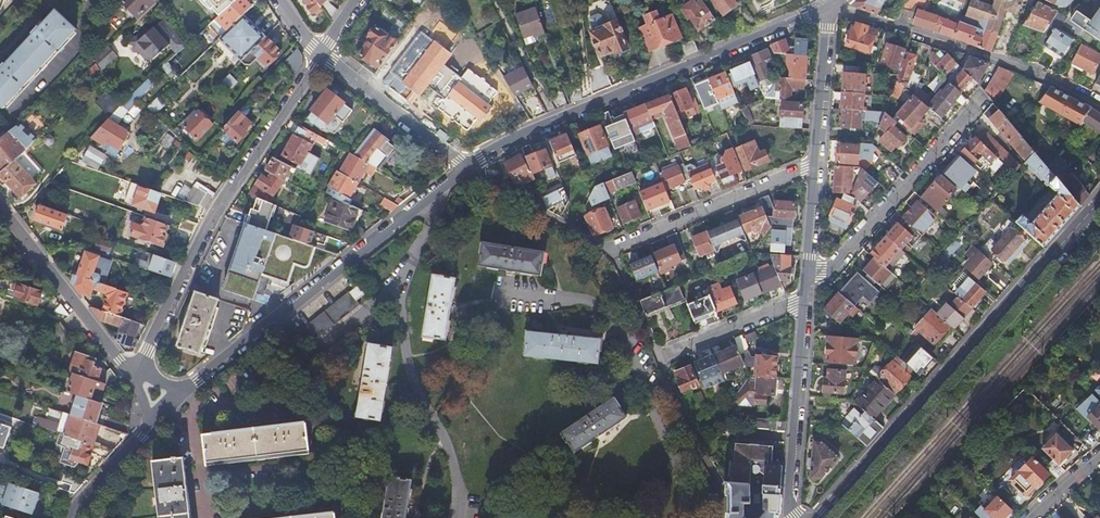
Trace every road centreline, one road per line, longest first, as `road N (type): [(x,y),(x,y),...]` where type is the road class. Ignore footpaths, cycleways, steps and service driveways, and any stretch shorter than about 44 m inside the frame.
road 1 (residential): [(817,517),(1099,200)]
road 2 (residential): [(830,6),(545,126),(468,169)]
road 3 (residential): [(468,169),(179,393)]
road 4 (residential): [(141,369),(215,213),(320,57)]
road 5 (residential): [(1099,103),(1053,79),(830,6)]
road 6 (residential): [(982,99),(822,273),(807,274)]
road 7 (residential): [(606,251),(813,165)]
road 8 (residential): [(0,208),(136,377)]
road 9 (residential): [(805,301),(792,517)]
road 10 (residential): [(320,57),(468,169)]
road 11 (residential): [(830,6),(813,165)]
road 12 (residential): [(805,301),(656,359)]
road 13 (residential): [(150,421),(73,517)]

